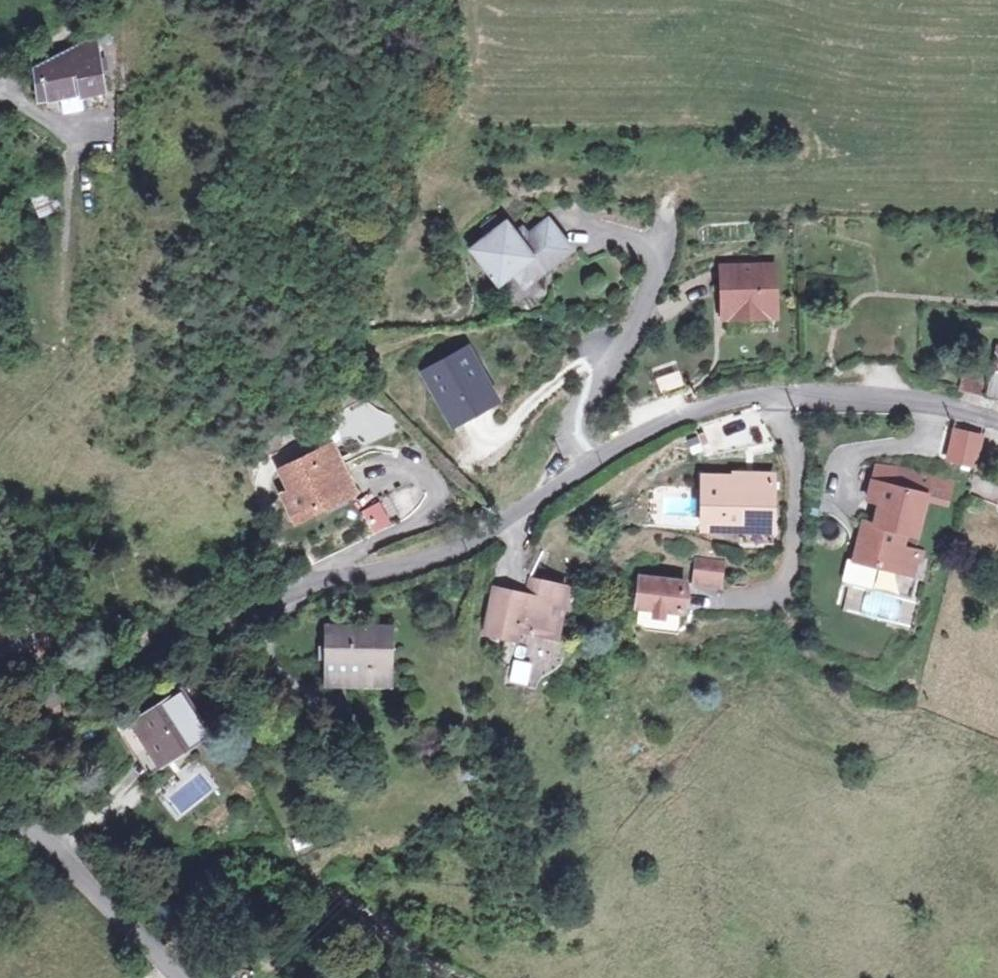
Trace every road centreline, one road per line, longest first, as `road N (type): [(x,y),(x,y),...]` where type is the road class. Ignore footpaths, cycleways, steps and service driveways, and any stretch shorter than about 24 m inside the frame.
road 1 (residential): [(997,421),(838,393),(750,396),(705,407),(596,459),(531,507),(441,556),(294,595),(109,671),(0,704)]
road 2 (tertiary): [(0,821),(56,850),(180,977)]
road 3 (track): [(104,0),(92,23),(0,68)]

